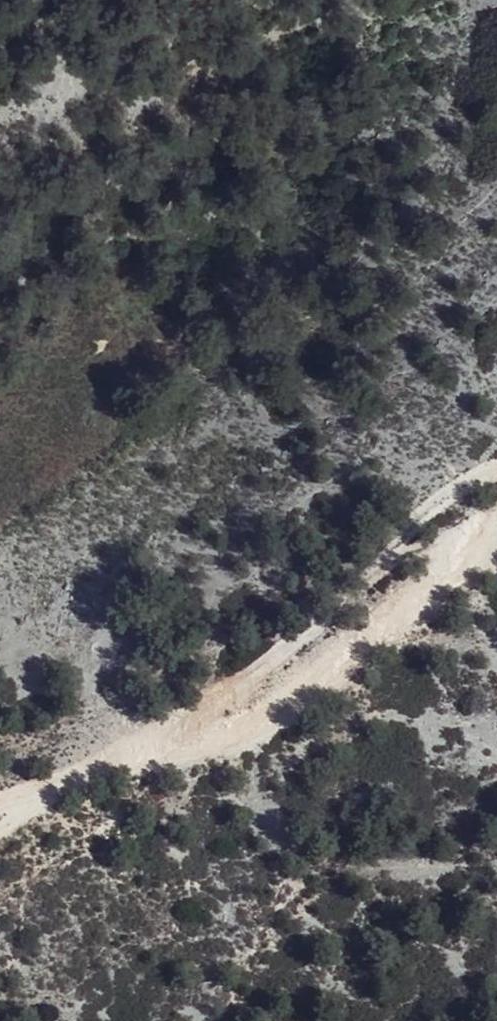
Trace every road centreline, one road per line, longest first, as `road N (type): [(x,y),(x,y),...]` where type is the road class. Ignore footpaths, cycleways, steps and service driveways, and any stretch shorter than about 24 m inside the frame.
road 1 (track): [(0,838),(92,774),(236,715),(496,540)]

